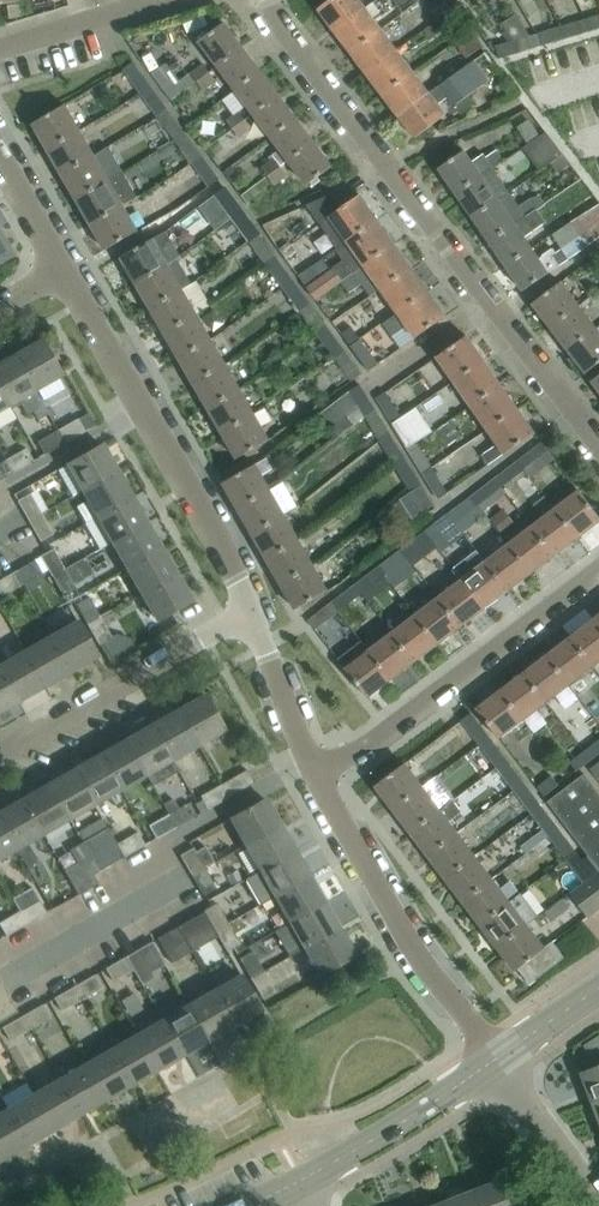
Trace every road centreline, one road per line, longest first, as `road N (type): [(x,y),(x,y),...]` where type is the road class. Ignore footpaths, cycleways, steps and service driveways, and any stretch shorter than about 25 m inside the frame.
road 1 (residential): [(598,438),(264,0)]
road 2 (residential): [(249,612),(235,574),(63,272)]
road 3 (residential): [(314,771),(378,740),(598,569)]
road 4 (residential): [(495,1060),(420,961),(314,771)]
road 5 (residential): [(0,754),(249,612)]
road 6 (tertiary): [(299,1181),(495,1060)]
road 7 (residential): [(598,1205),(495,1060)]
road 8 (residential): [(314,771),(249,612)]
road 9 (residential): [(0,48),(163,0)]
road 10 (residential): [(63,272),(0,163)]
road 11 (tertiary): [(495,1060),(598,989)]

